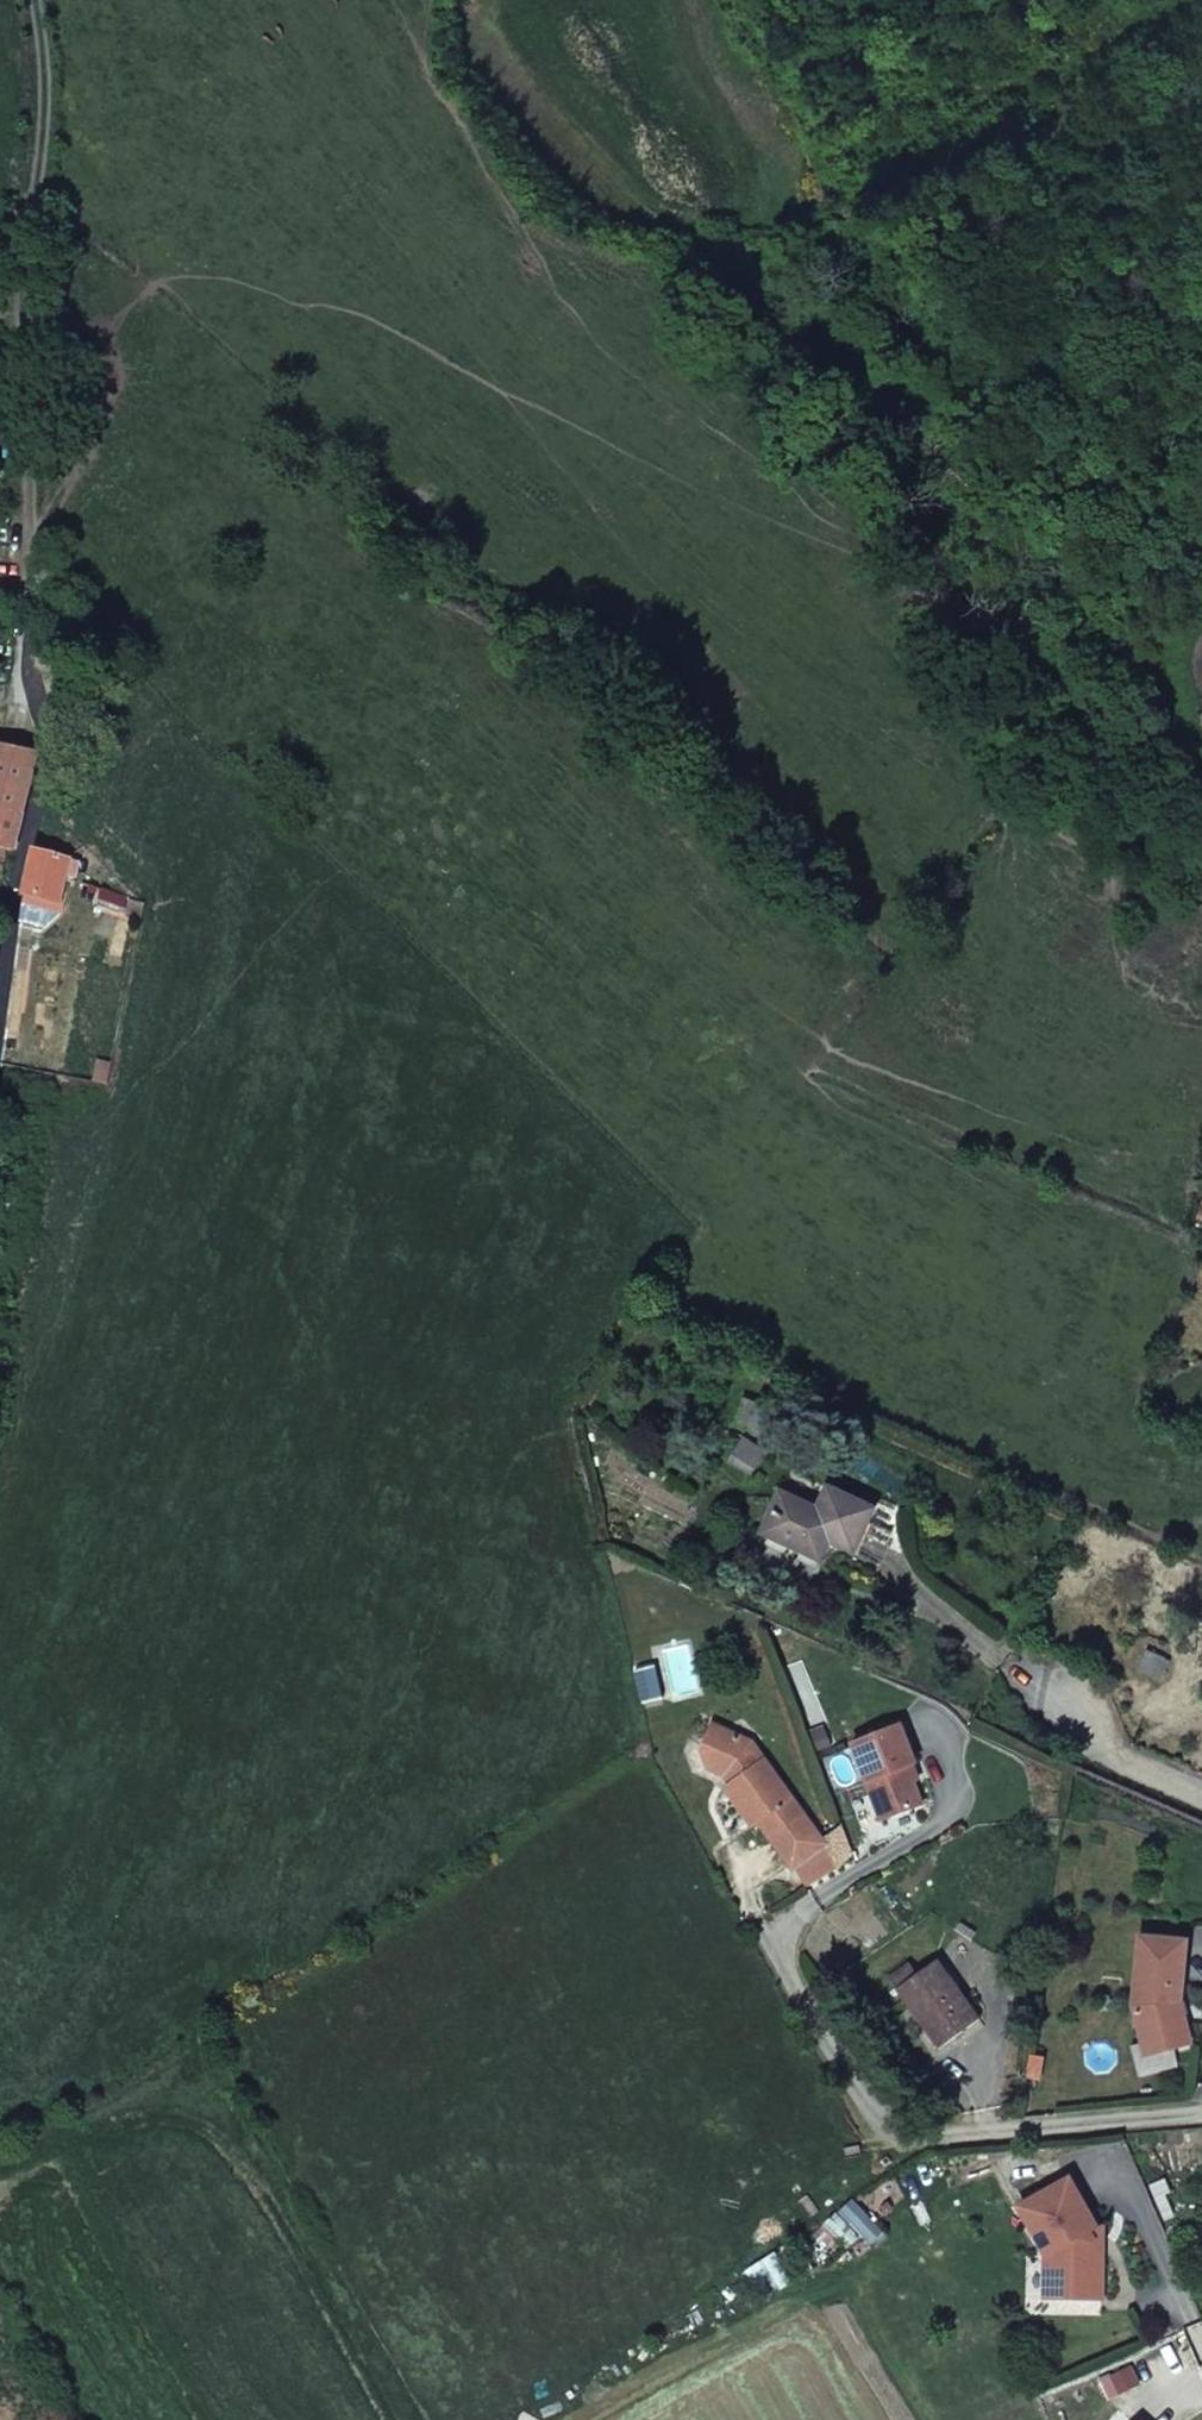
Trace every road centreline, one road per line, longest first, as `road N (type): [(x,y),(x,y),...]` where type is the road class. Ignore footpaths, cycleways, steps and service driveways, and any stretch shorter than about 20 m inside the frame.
road 1 (residential): [(1201,2113),(917,2137),(880,2128),(783,1945),(787,1925),(814,1897),(938,1826),(951,1806),(947,1748),(921,1710)]
road 2 (track): [(31,0),(47,84),(20,256),(35,587),(58,754)]
road 3 (residential): [(58,754),(9,906),(0,978)]

